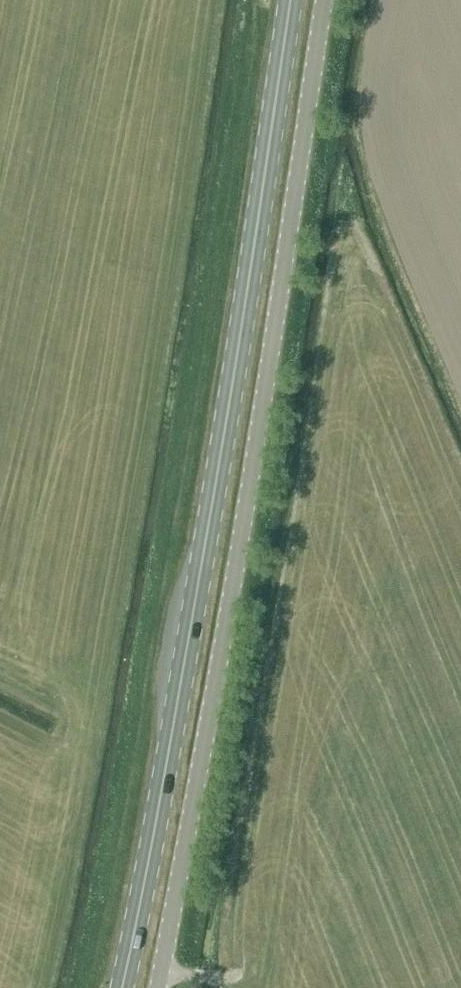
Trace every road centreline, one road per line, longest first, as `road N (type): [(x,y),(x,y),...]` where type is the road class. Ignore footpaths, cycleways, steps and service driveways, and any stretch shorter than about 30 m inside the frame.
road 1 (primary): [(126,987),(292,0)]
road 2 (unclassified): [(159,987),(235,570),(324,0)]

